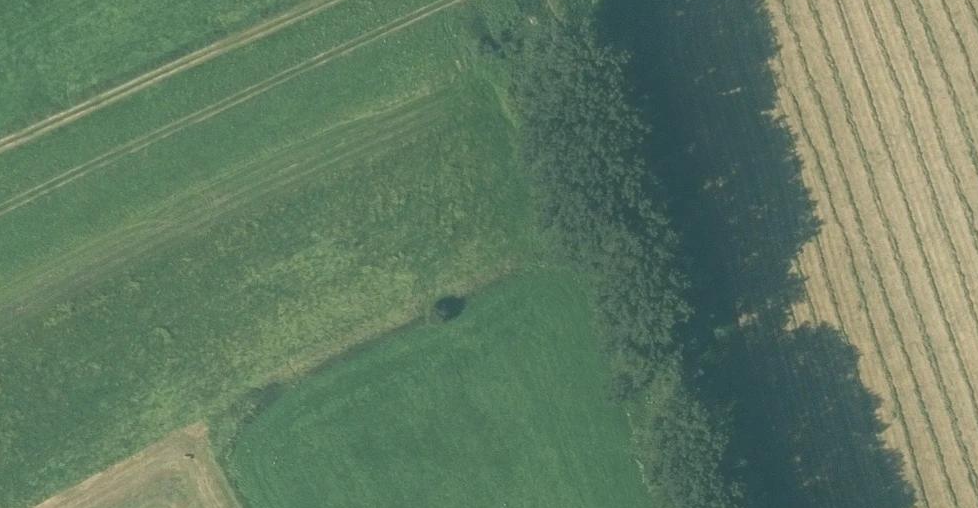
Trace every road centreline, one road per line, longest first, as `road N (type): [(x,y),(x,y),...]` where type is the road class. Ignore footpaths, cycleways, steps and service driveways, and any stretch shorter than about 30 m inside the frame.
road 1 (track): [(684,507),(531,0)]
road 2 (track): [(306,0),(0,138)]

